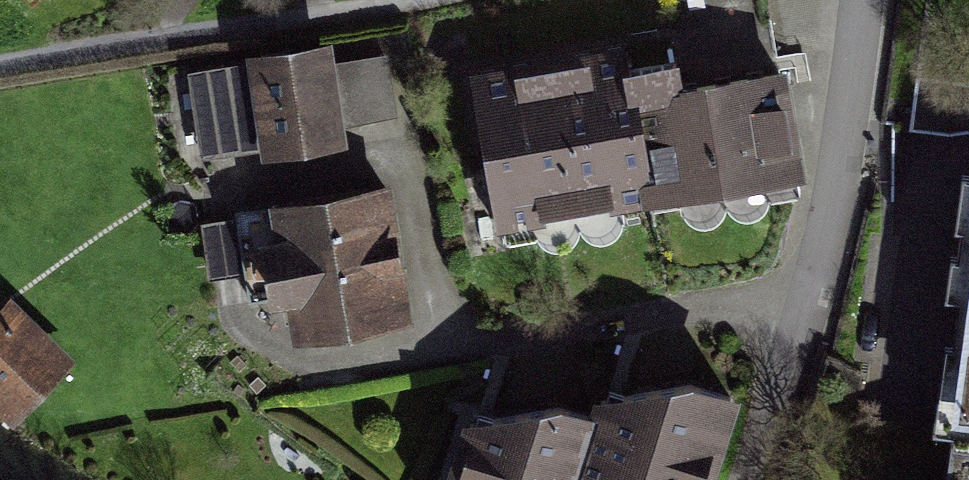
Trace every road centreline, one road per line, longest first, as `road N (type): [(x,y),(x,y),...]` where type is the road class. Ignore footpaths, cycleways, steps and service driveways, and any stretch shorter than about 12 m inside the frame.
road 1 (residential): [(859,0),(840,169),(750,479)]

